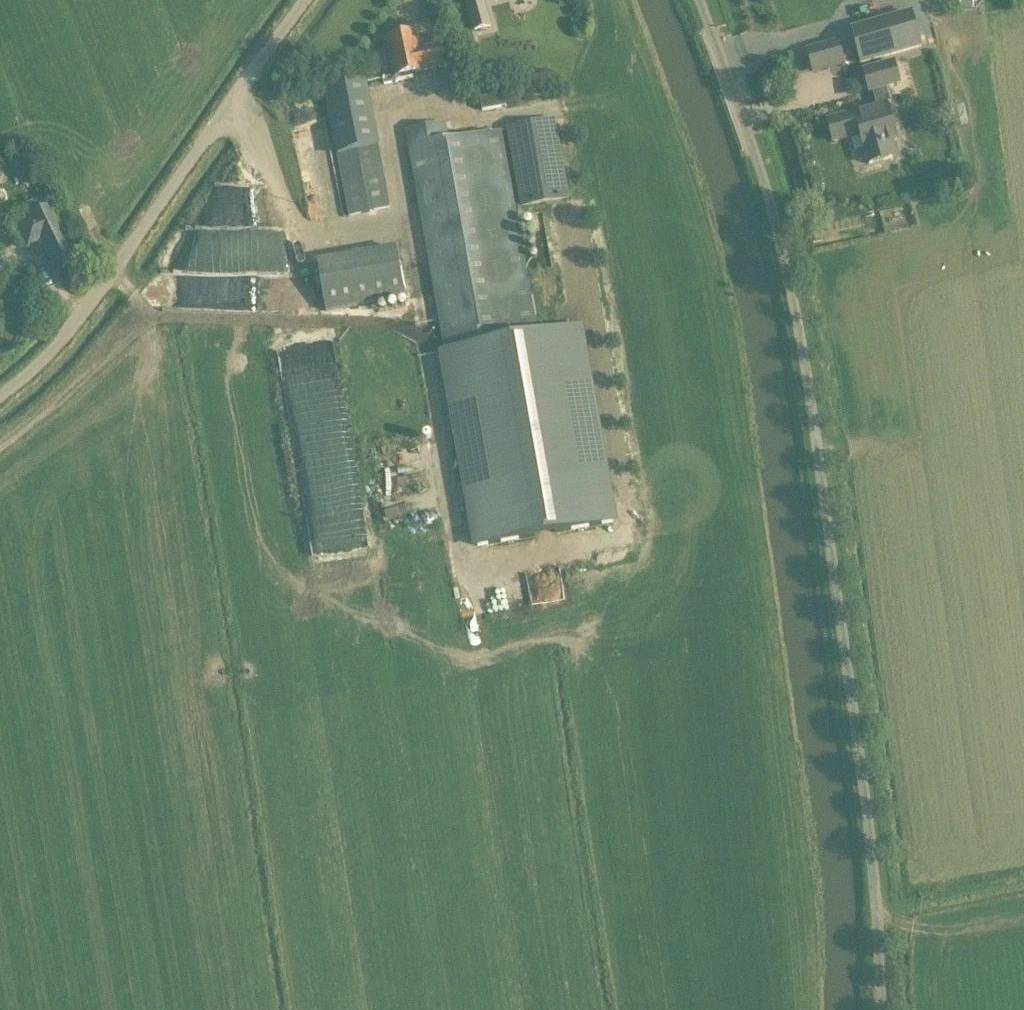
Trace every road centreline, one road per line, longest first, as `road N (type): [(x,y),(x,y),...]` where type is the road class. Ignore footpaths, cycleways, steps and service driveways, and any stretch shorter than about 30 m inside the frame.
road 1 (unclassified): [(881,1009),(867,818),(789,284),(744,123),(697,0)]
road 2 (unclassified): [(0,397),(83,313),(306,0)]

